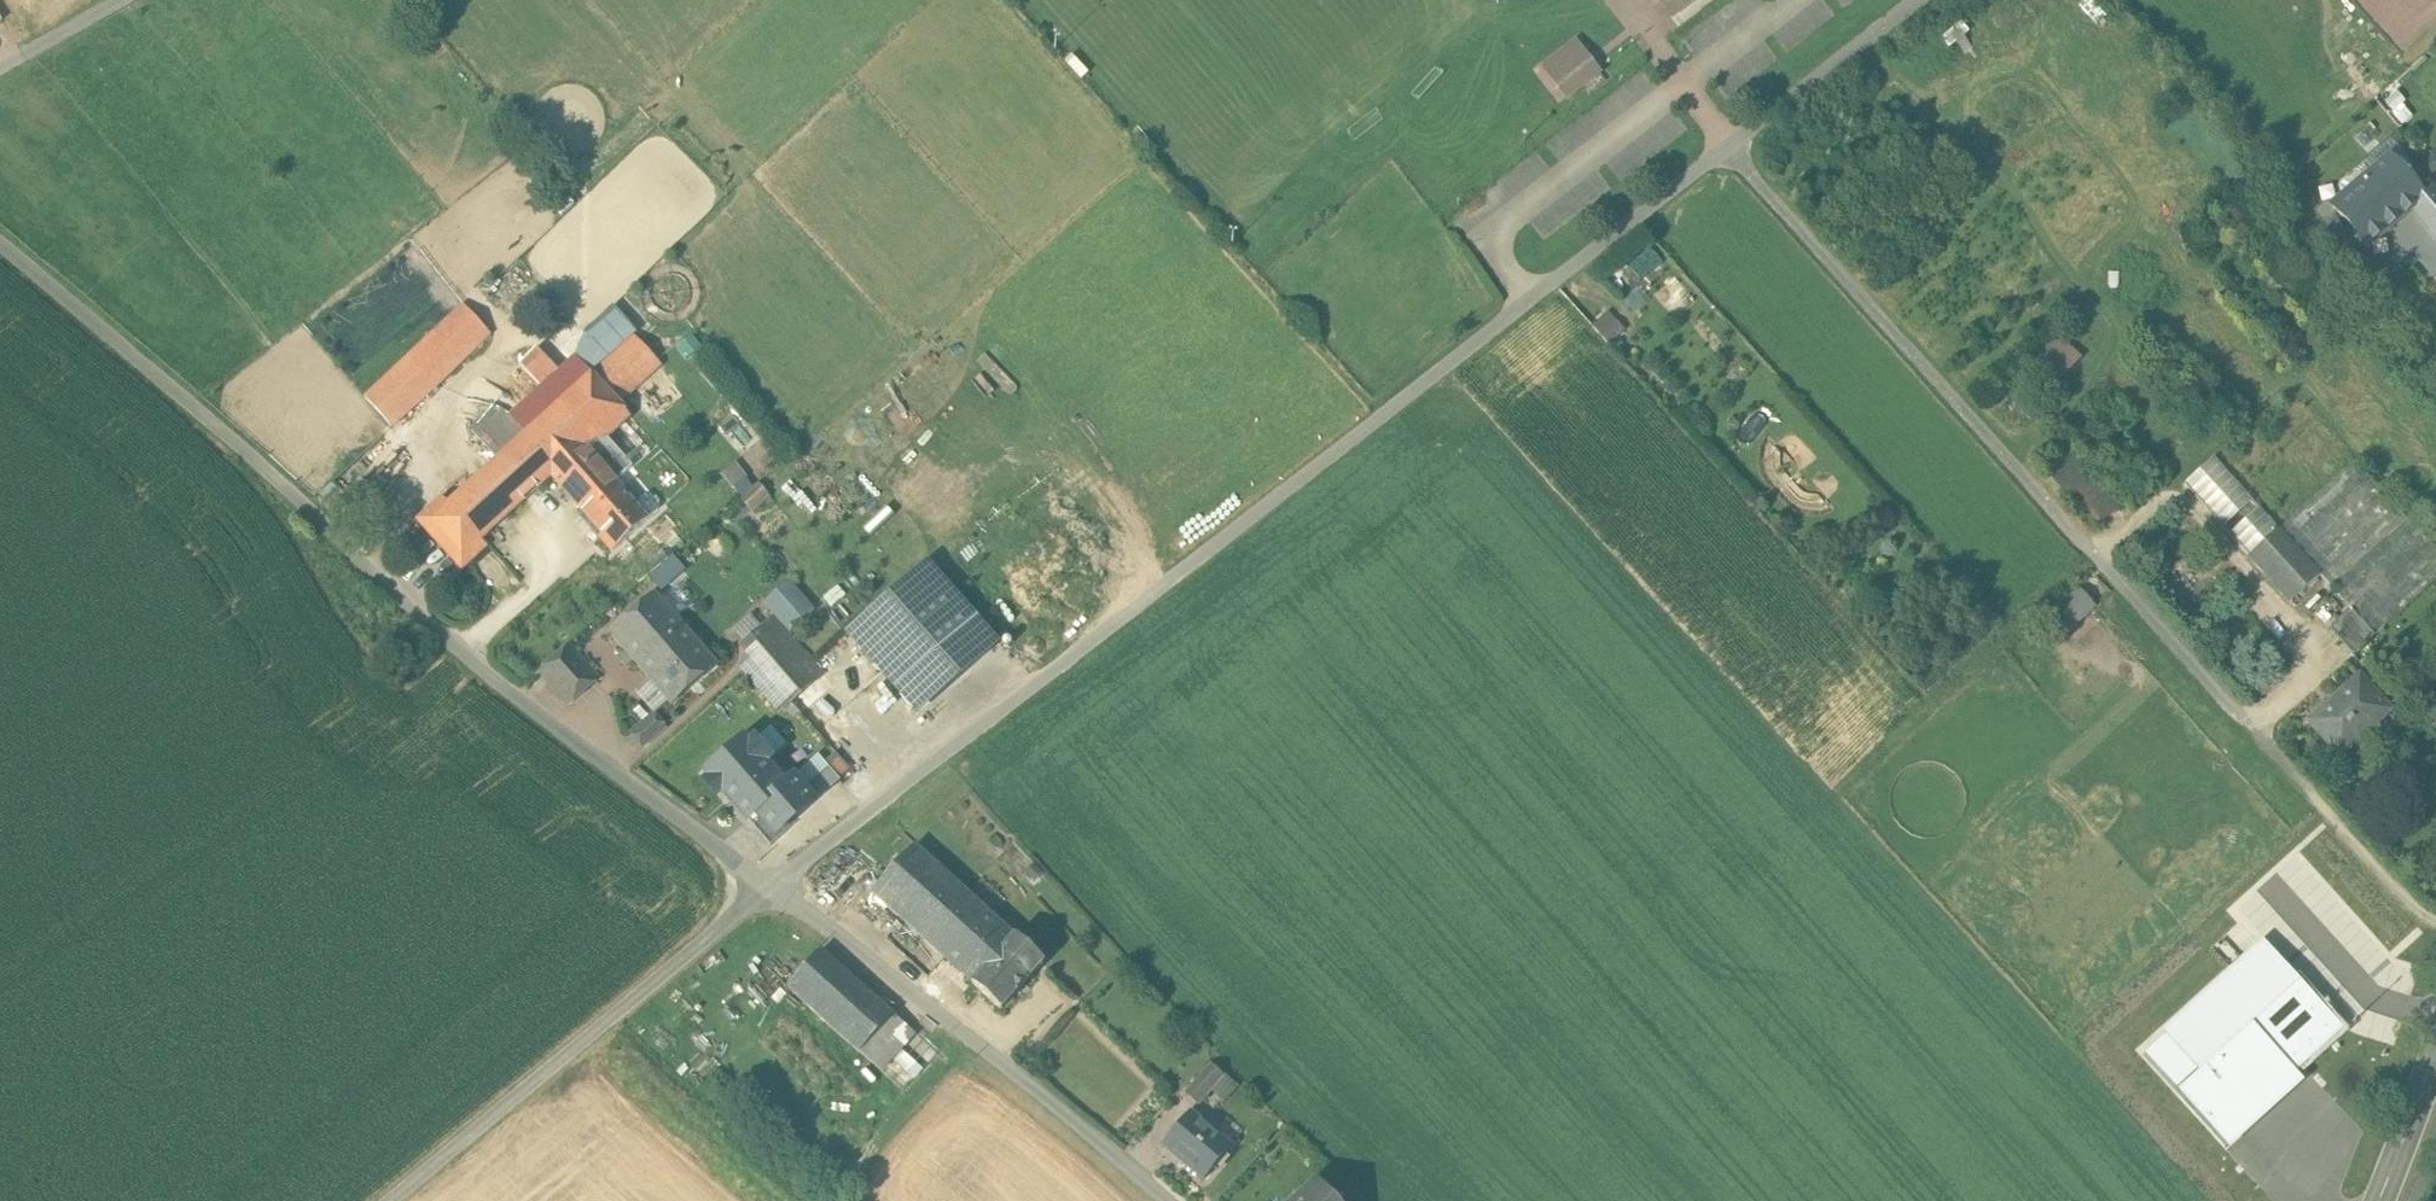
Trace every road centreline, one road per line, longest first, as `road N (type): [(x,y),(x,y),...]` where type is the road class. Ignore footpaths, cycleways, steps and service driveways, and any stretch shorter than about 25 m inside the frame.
road 1 (unclassified): [(1917,0),(768,887)]
road 2 (unclassified): [(768,887),(432,622),(0,246)]
road 3 (unclassified): [(1160,1200),(768,887)]
road 4 (track): [(392,1200),(768,887)]
road 5 (track): [(0,70),(123,0)]
road 6 (secondary): [(2435,1076),(2390,1200)]

